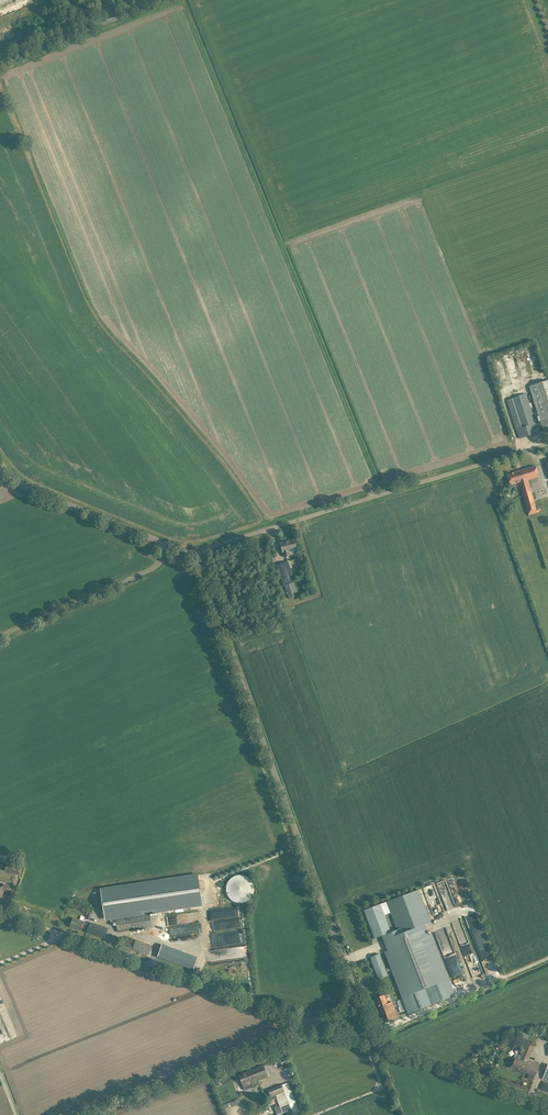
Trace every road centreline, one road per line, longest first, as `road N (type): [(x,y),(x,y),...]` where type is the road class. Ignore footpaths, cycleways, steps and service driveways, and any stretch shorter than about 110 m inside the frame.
road 1 (unclassified): [(353,991),(189,554)]
road 2 (unclassified): [(189,554),(547,444)]
road 3 (unclassified): [(323,1024),(11,917)]
road 4 (unclassified): [(95,1114),(323,1024)]
road 5 (unclassified): [(0,637),(151,570),(169,546)]
road 6 (unclassified): [(169,546),(23,486),(0,465)]
road 7 (unclassified): [(547,1103),(372,1041)]
road 8 (tertiary): [(0,64),(151,0)]
road 9 (track): [(547,957),(398,1023)]

